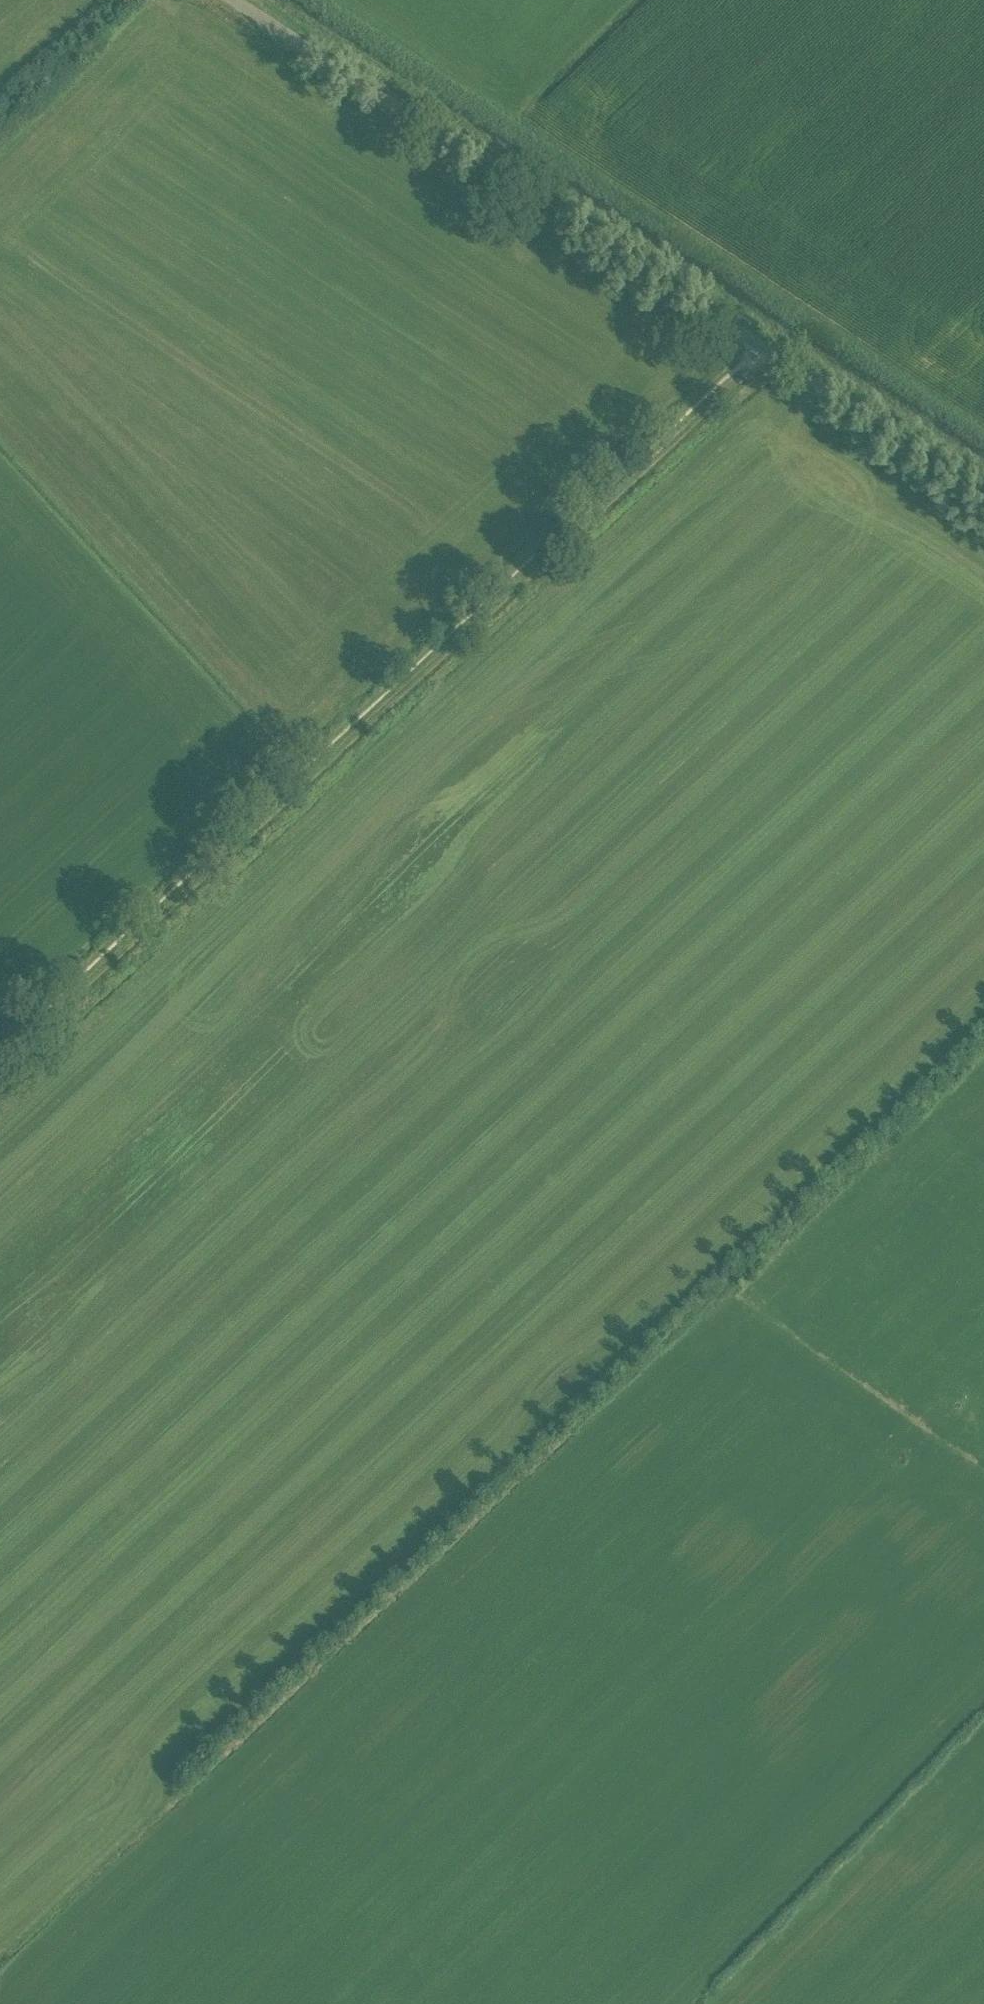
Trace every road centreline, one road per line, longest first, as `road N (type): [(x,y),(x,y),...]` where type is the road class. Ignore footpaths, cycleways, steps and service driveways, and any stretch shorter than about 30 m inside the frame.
road 1 (track): [(768,353),(0,1063)]
road 2 (unclassified): [(983,495),(229,0)]

